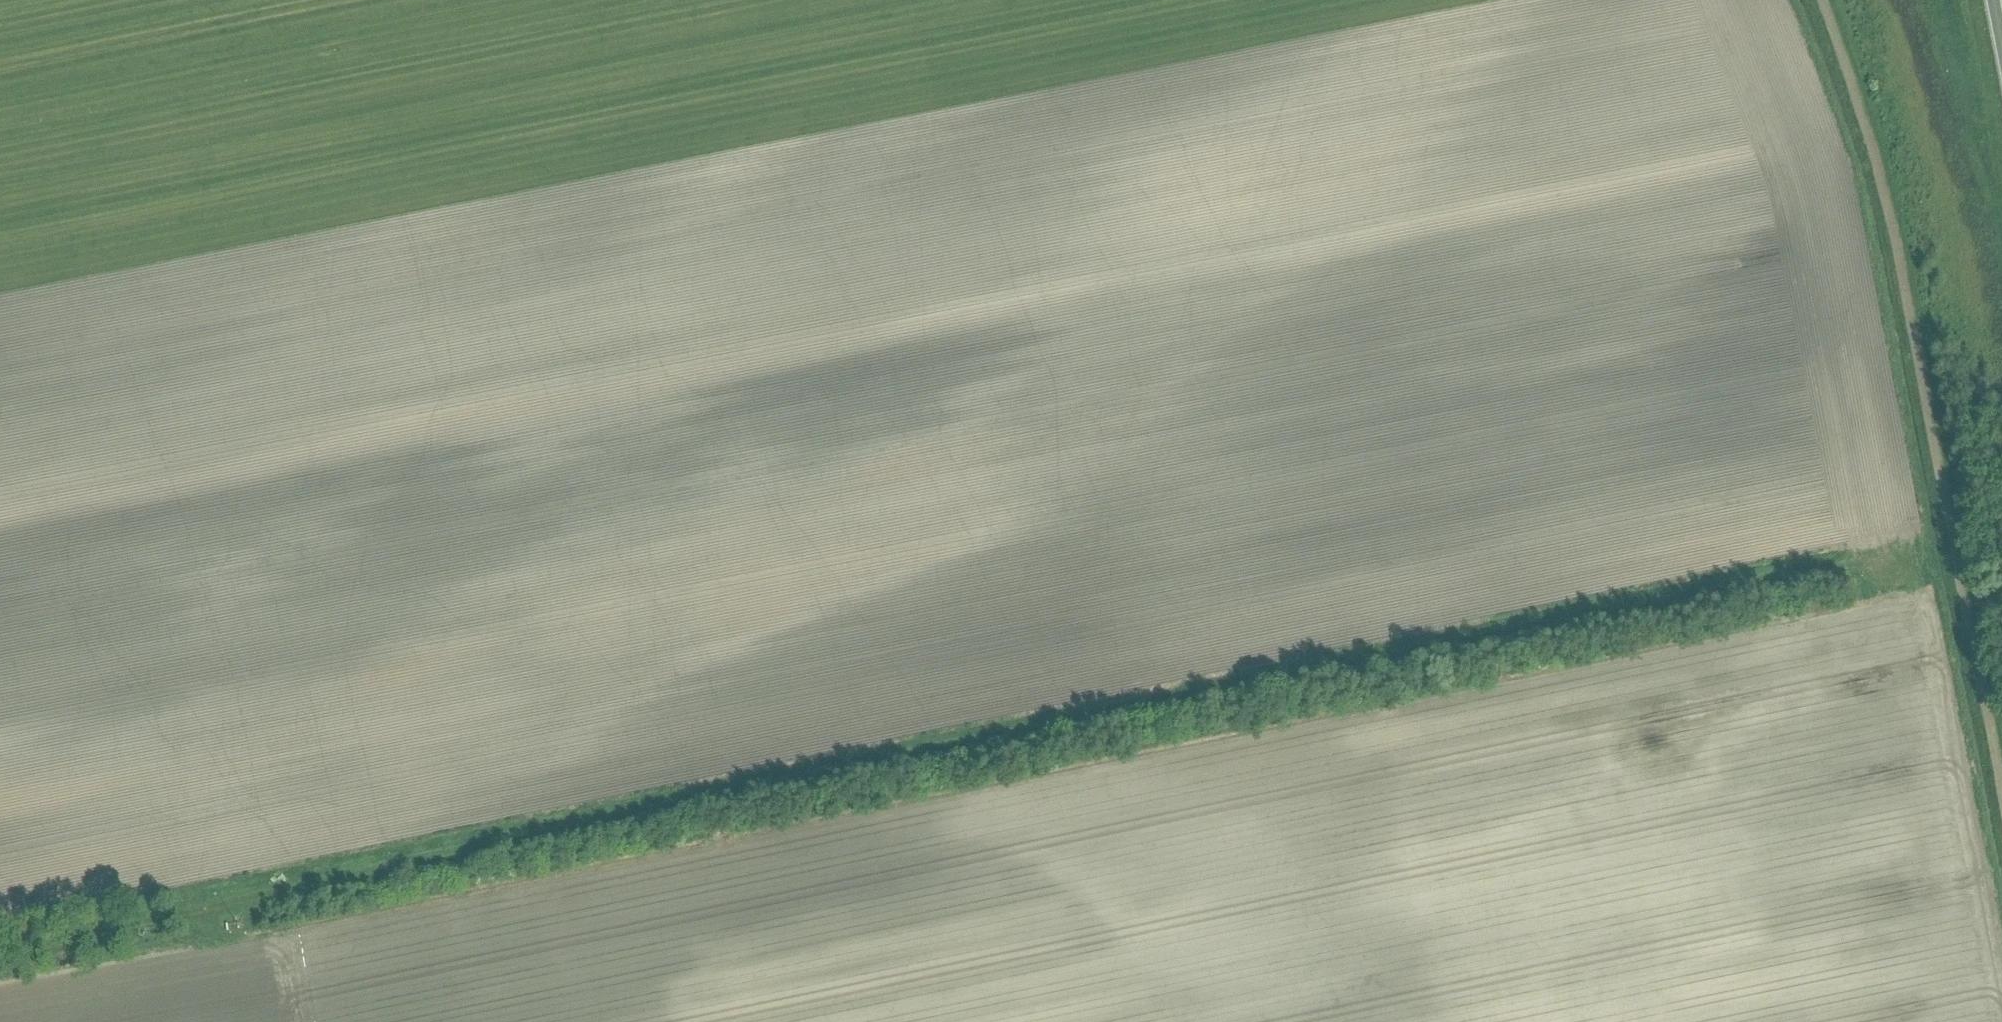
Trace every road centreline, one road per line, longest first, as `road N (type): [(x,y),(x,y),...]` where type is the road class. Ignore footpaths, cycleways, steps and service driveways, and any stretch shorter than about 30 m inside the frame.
road 1 (track): [(1812,0),(1876,183),(1944,547),(0,947)]

